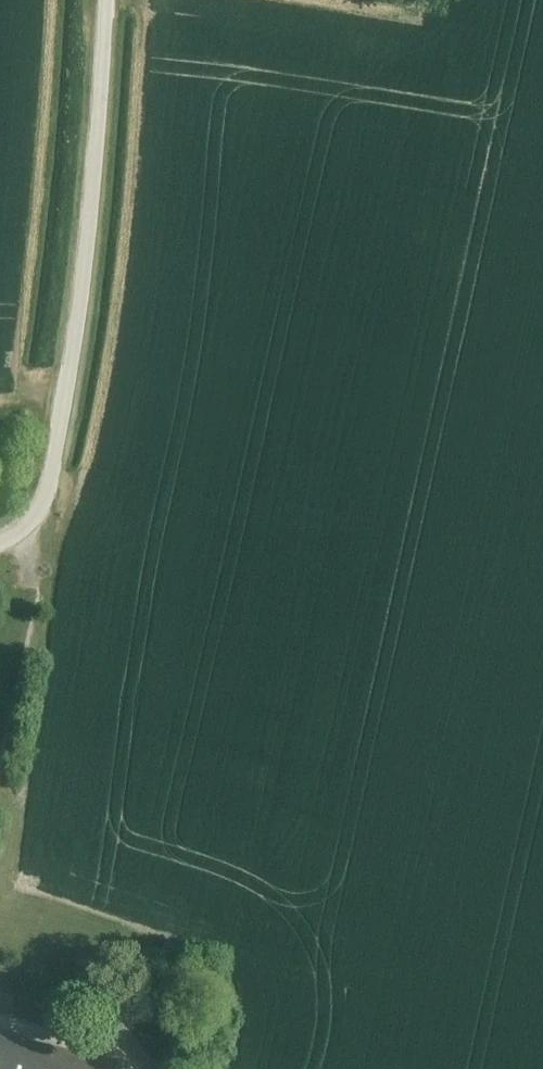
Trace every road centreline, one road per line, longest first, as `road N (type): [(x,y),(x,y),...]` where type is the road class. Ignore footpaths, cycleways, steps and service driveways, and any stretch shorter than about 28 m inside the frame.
road 1 (unclassified): [(0,542),(28,529),(44,506),(56,448),(96,177),(103,0)]

